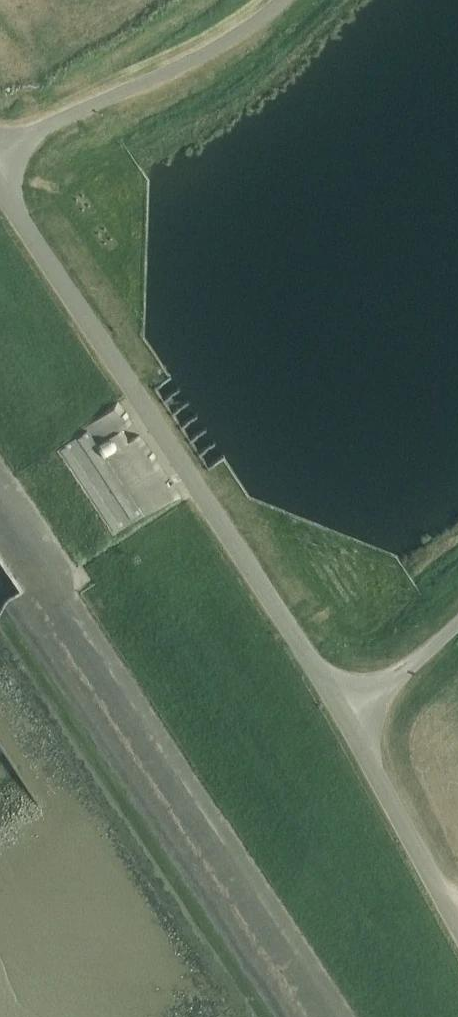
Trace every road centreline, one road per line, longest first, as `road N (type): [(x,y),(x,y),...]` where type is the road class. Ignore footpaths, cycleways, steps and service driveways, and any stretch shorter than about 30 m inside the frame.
road 1 (unclassified): [(351,722),(51,277),(0,184)]
road 2 (unclassified): [(0,160),(44,128),(208,57),(291,0)]
road 3 (unclassified): [(457,926),(351,722)]
road 4 (unclassified): [(351,722),(457,625)]

